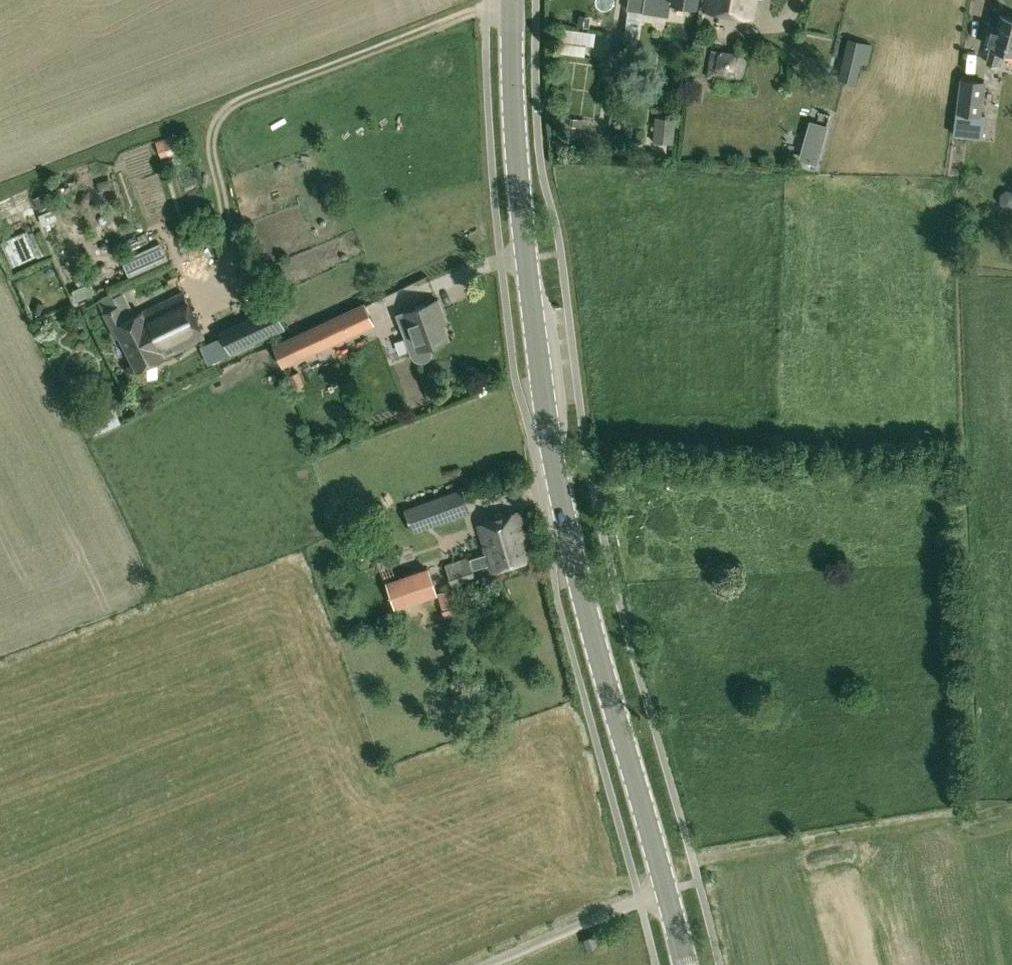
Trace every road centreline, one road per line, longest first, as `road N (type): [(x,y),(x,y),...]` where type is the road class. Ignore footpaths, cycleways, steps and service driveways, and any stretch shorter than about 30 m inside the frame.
road 1 (secondary): [(686,964),(555,462),(515,152),(512,0)]
road 2 (track): [(662,870),(1011,808)]

